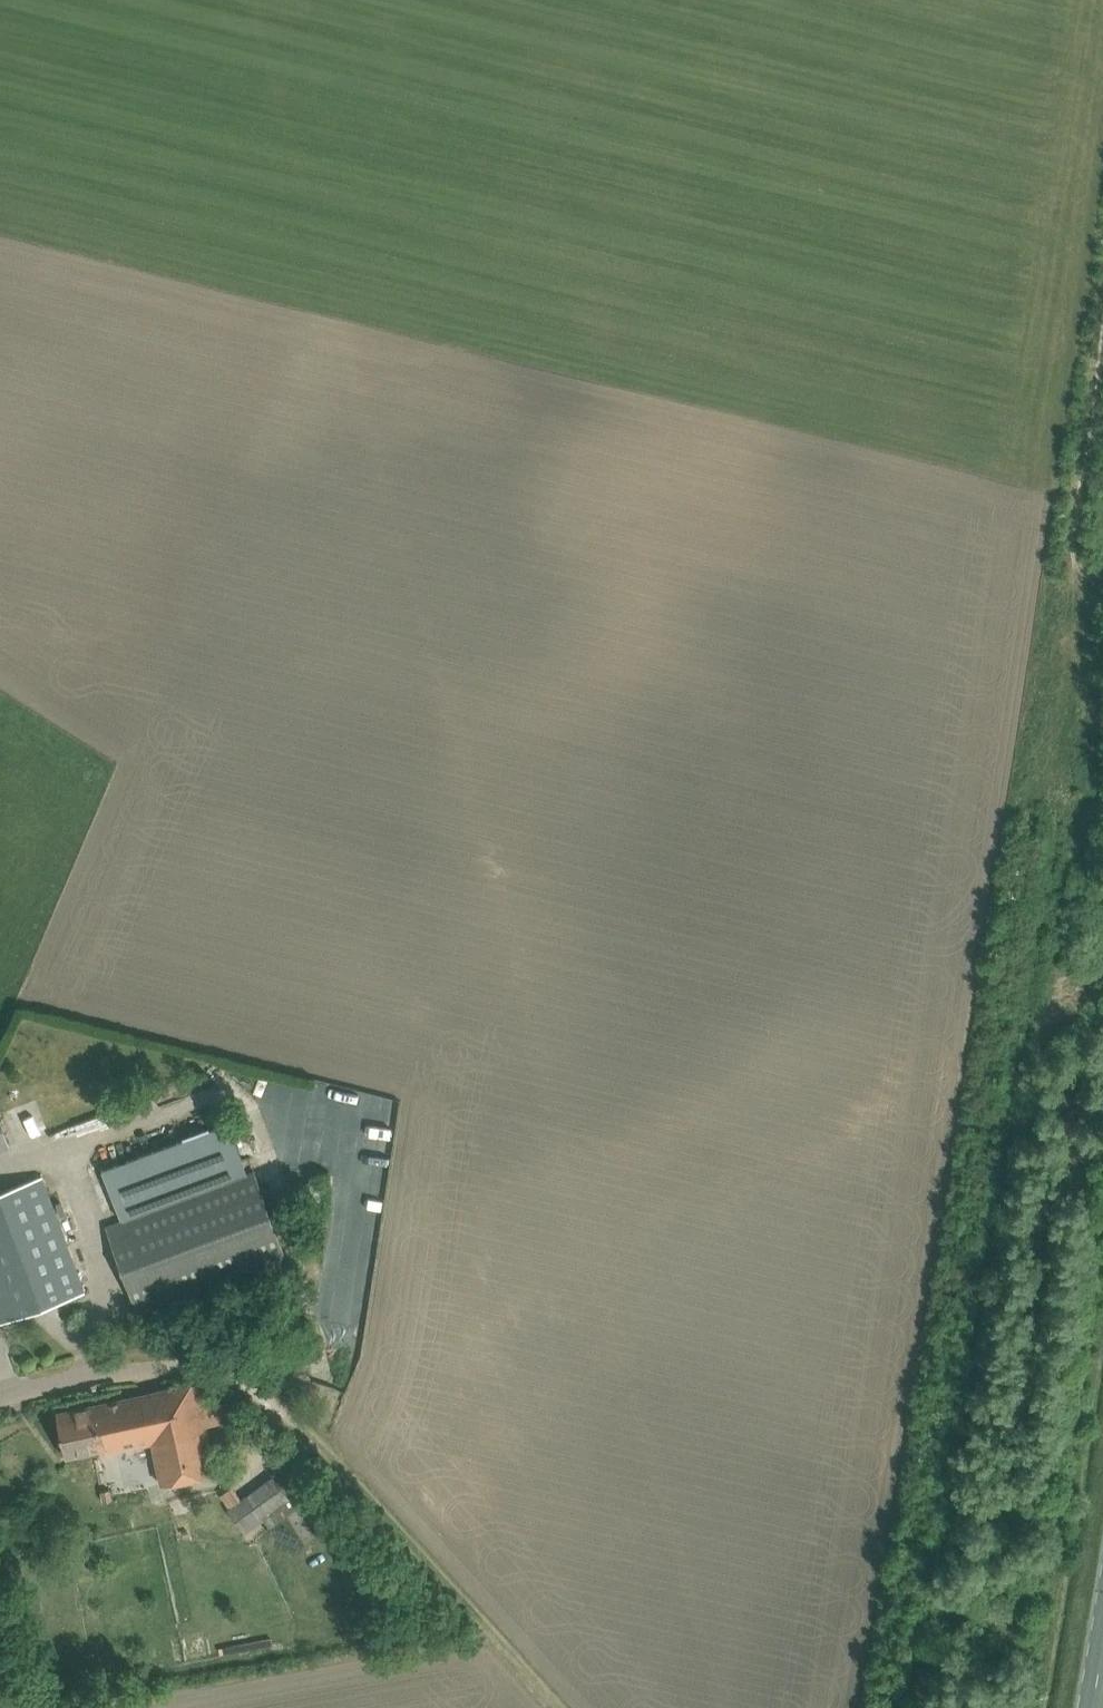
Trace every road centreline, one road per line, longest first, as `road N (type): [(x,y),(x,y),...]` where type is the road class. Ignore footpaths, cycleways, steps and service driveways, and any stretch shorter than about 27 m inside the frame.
road 1 (track): [(228,1376),(293,1417),(555,1707)]
road 2 (unclassified): [(0,1400),(84,1377),(228,1376)]

